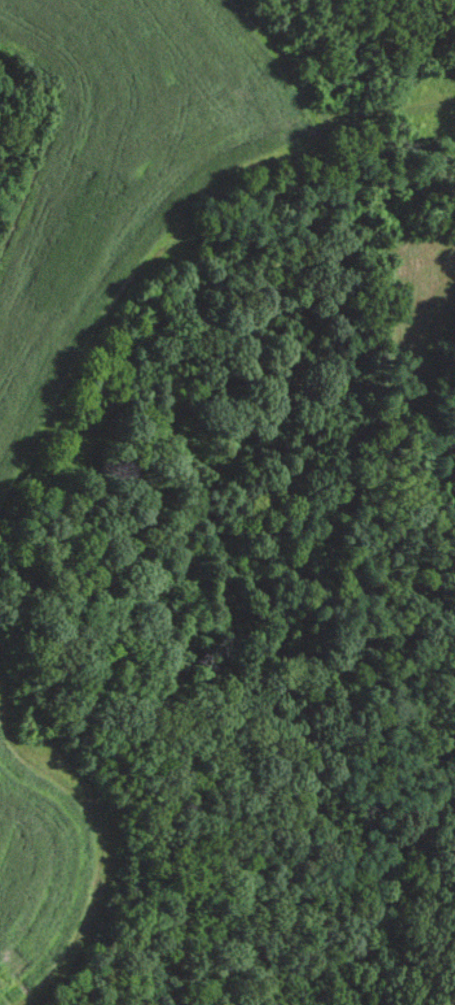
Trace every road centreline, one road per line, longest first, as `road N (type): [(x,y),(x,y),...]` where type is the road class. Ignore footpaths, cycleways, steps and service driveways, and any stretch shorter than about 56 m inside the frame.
road 1 (residential): [(319,103),(256,101),(208,128),(140,189),(0,409)]
road 2 (residential): [(240,0),(297,86),(319,103),(454,99)]

